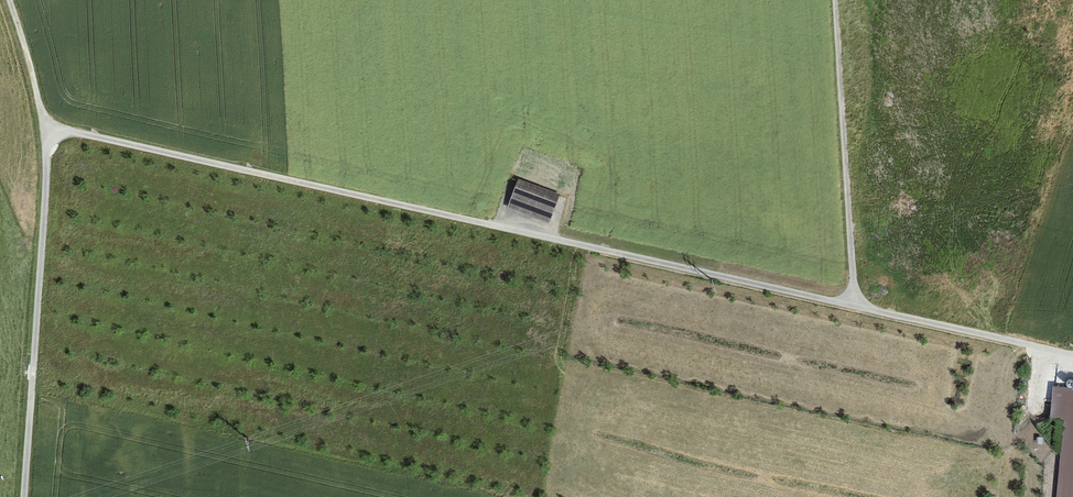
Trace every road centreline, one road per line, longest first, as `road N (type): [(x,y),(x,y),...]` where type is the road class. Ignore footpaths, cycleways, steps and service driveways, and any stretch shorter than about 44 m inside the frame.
road 1 (track): [(53,126),(1072,352)]
road 2 (track): [(27,496),(53,126),(9,0)]
road 3 (track): [(854,303),(835,0)]

